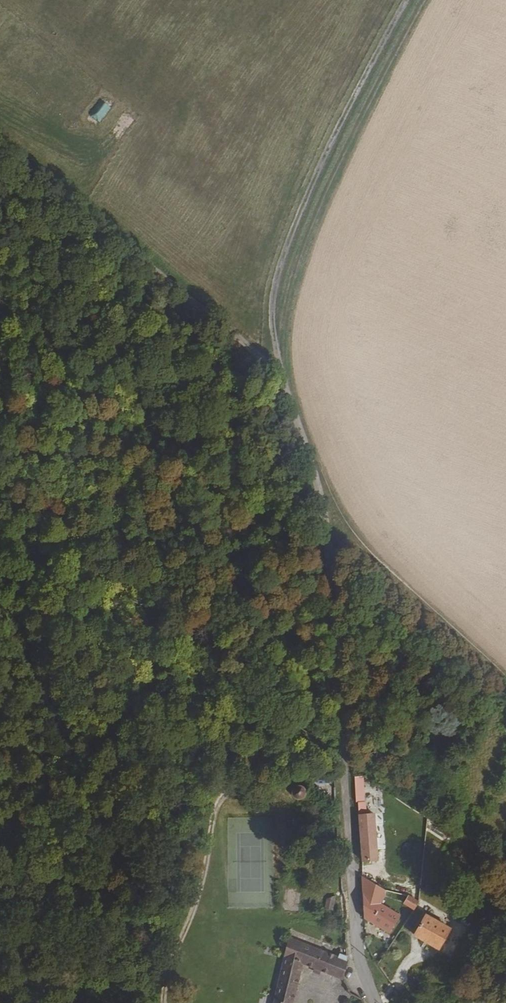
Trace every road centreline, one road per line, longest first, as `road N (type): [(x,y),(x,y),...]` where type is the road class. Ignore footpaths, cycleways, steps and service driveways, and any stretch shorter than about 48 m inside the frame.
road 1 (track): [(278,372),(269,303),(289,234),(408,0)]
road 2 (track): [(325,488),(342,763)]
road 3 (tertiary): [(342,763),(356,948),(375,1002)]
road 4 (track): [(278,372),(325,488)]

